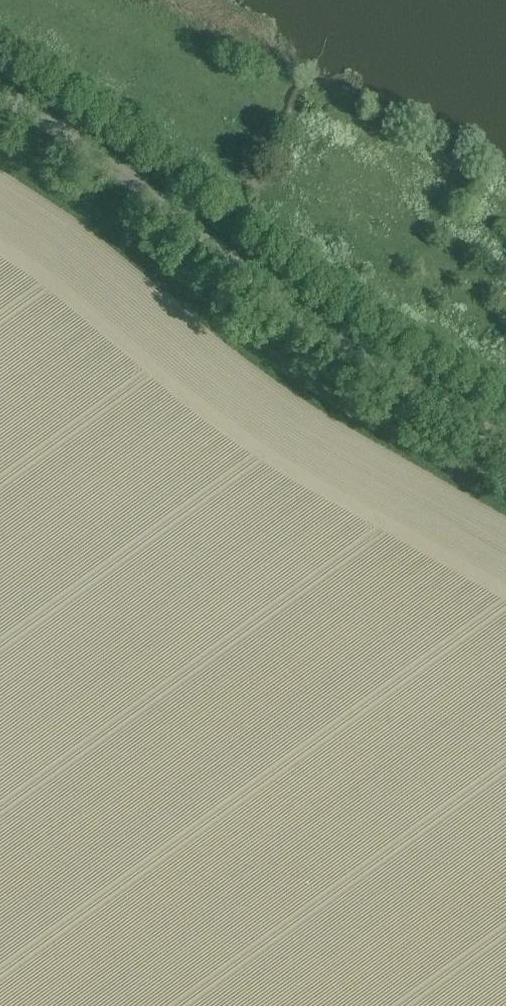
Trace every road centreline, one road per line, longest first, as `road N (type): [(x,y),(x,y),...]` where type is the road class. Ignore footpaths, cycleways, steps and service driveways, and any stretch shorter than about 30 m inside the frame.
road 1 (unclassified): [(505,446),(345,347),(0,99)]

